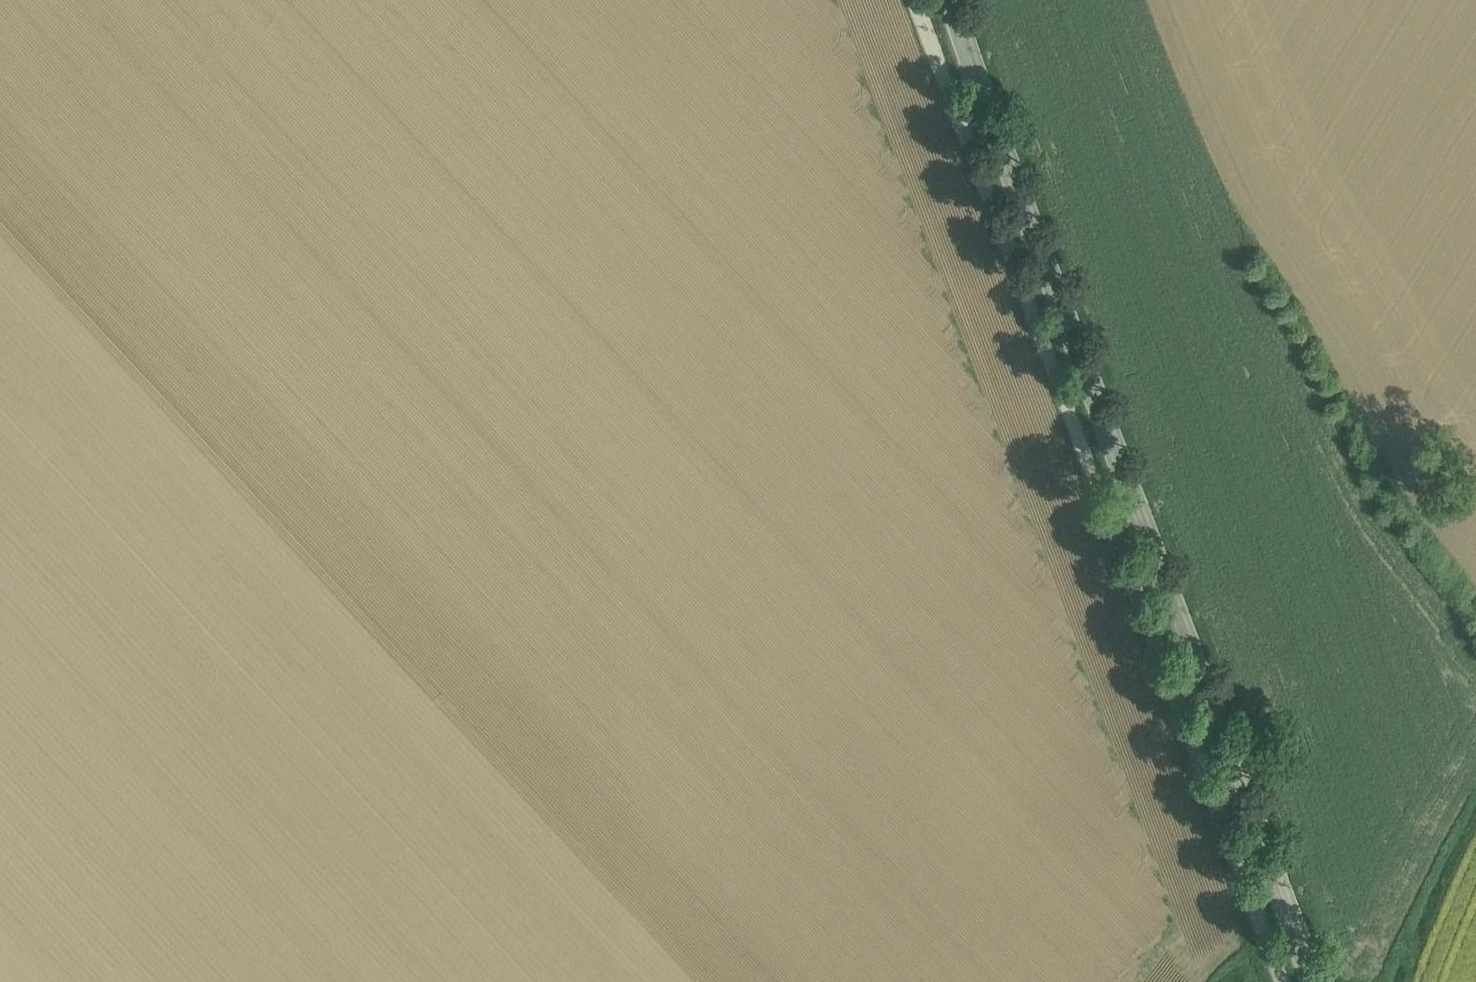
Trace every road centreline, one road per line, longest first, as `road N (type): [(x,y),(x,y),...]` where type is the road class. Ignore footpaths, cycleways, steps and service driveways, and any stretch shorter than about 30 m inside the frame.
road 1 (tertiary): [(949,0),(1315,981)]

